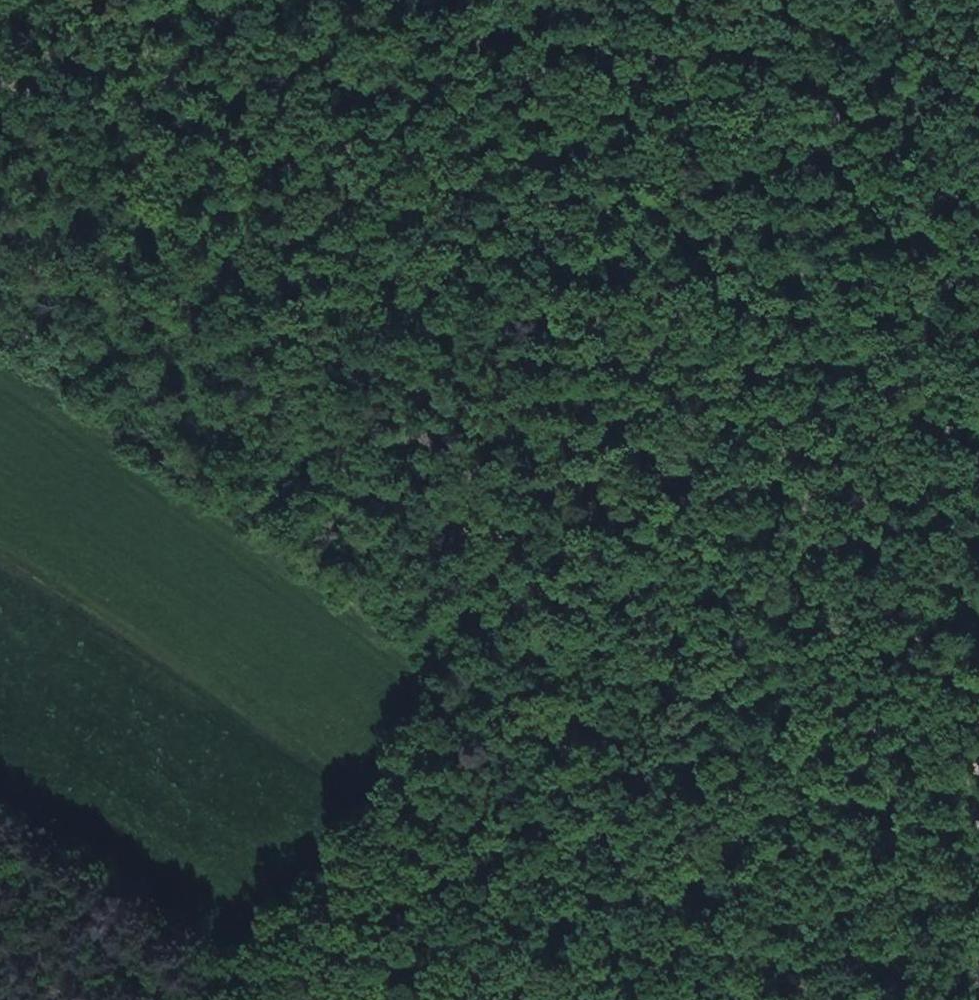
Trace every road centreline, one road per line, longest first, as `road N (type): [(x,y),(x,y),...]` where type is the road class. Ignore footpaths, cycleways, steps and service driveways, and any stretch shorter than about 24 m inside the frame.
road 1 (track): [(952,0),(948,93),(978,177)]
road 2 (track): [(978,595),(978,747)]

